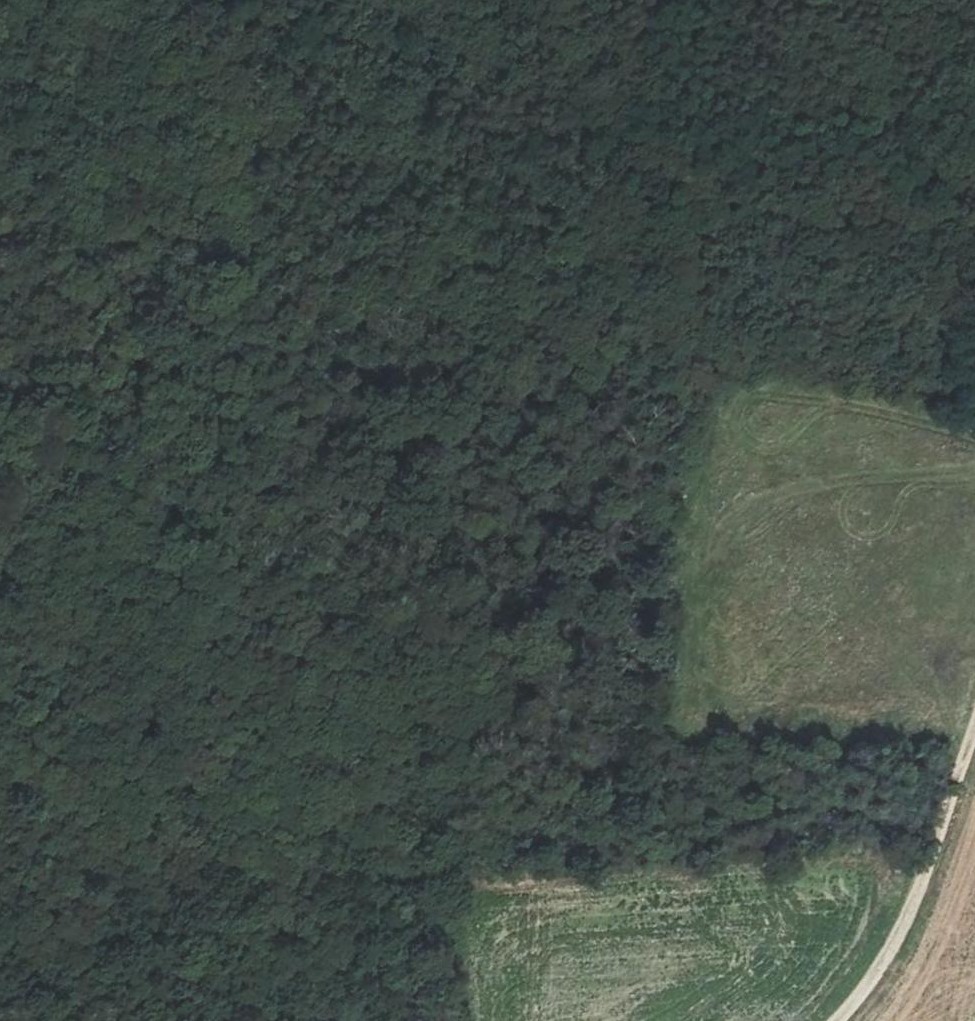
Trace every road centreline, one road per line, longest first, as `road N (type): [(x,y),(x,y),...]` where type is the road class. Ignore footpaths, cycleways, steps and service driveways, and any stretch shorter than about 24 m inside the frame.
road 1 (track): [(842,1020),(875,987),(914,915),(974,737)]

